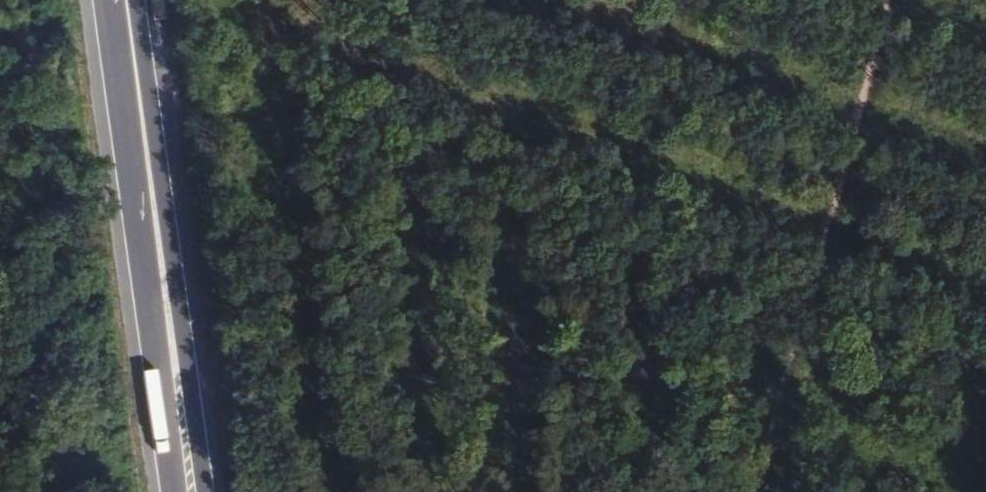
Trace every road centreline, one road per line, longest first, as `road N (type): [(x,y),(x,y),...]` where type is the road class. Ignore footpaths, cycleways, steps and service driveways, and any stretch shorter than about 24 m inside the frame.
road 1 (track): [(158,115),(985,372)]
road 2 (track): [(754,491),(884,0)]
road 3 (primary): [(206,491),(158,115),(137,79)]
road 4 (primary): [(137,79),(127,114),(176,491)]

